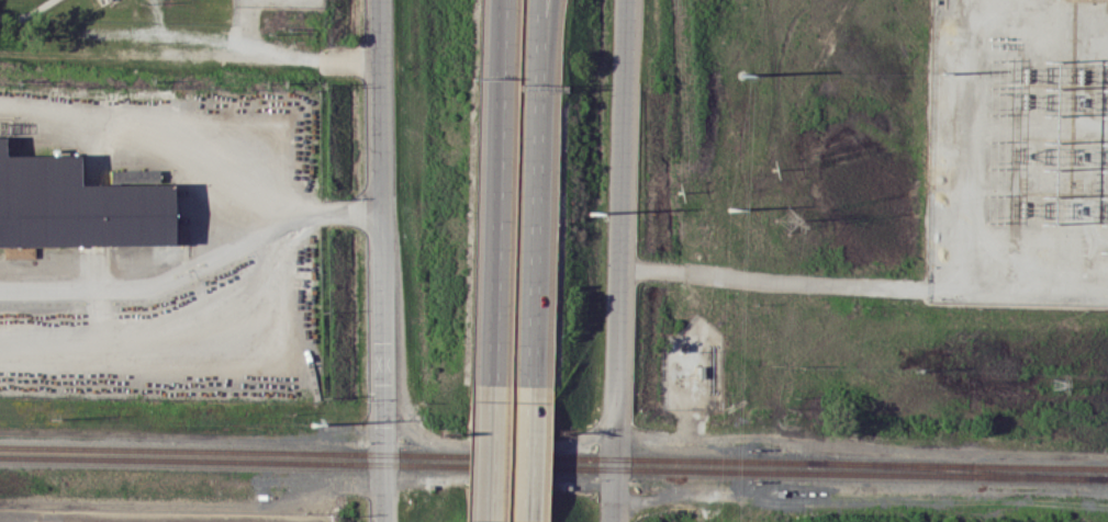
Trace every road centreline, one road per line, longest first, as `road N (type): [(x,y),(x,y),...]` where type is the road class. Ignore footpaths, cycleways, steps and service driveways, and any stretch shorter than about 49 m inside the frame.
road 1 (secondary): [(615,521),(630,0)]
road 2 (secondary): [(381,0),(385,521)]
road 3 (motorway): [(503,44),(491,387)]
road 4 (motorway): [(530,388),(535,166)]
road 5 (motorway): [(535,166),(558,0)]
road 6 (motorway): [(535,166),(536,0)]
road 7 (motorway): [(491,387),(487,521)]
road 8 (motorway): [(526,521),(530,388)]

